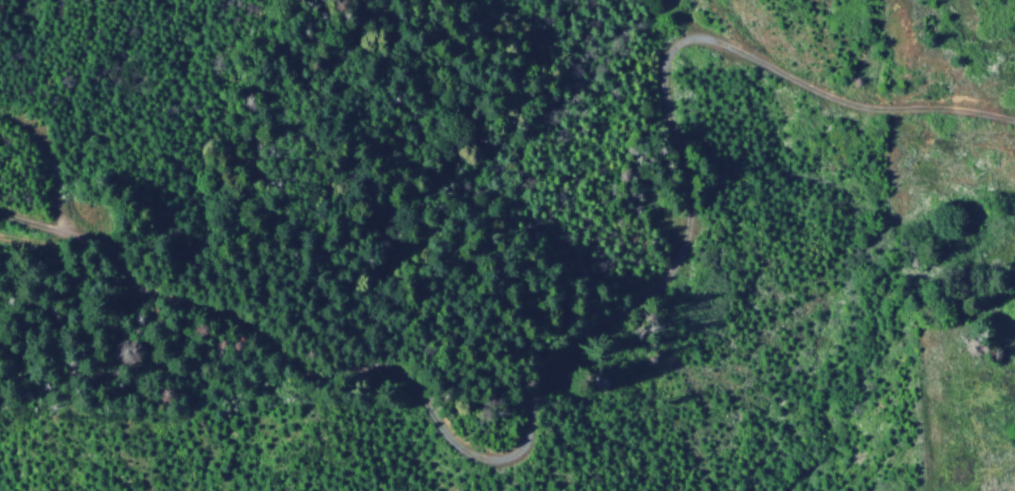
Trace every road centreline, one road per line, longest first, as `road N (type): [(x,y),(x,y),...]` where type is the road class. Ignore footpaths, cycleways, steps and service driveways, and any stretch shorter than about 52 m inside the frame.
road 1 (track): [(1014,121),(847,103),(709,39),(678,40),(661,70),(685,187),(672,261),(651,288),(534,373),(524,442),(490,462),(449,442),(405,379),(379,363),(300,375),(218,310),(129,285),(85,239),(0,216)]

